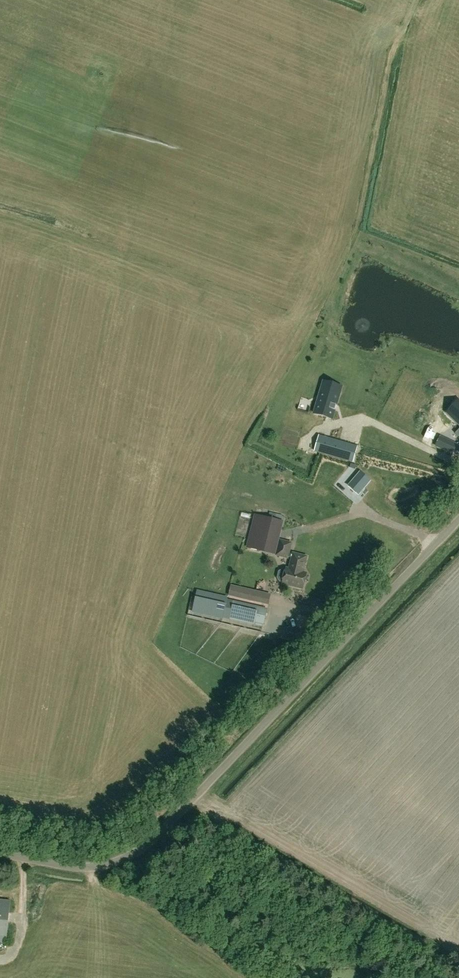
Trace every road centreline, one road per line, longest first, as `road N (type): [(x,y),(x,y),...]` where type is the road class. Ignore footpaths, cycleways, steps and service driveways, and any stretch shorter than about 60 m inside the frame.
road 1 (unclassified): [(0,854),(92,867),(147,844),(458,520)]

